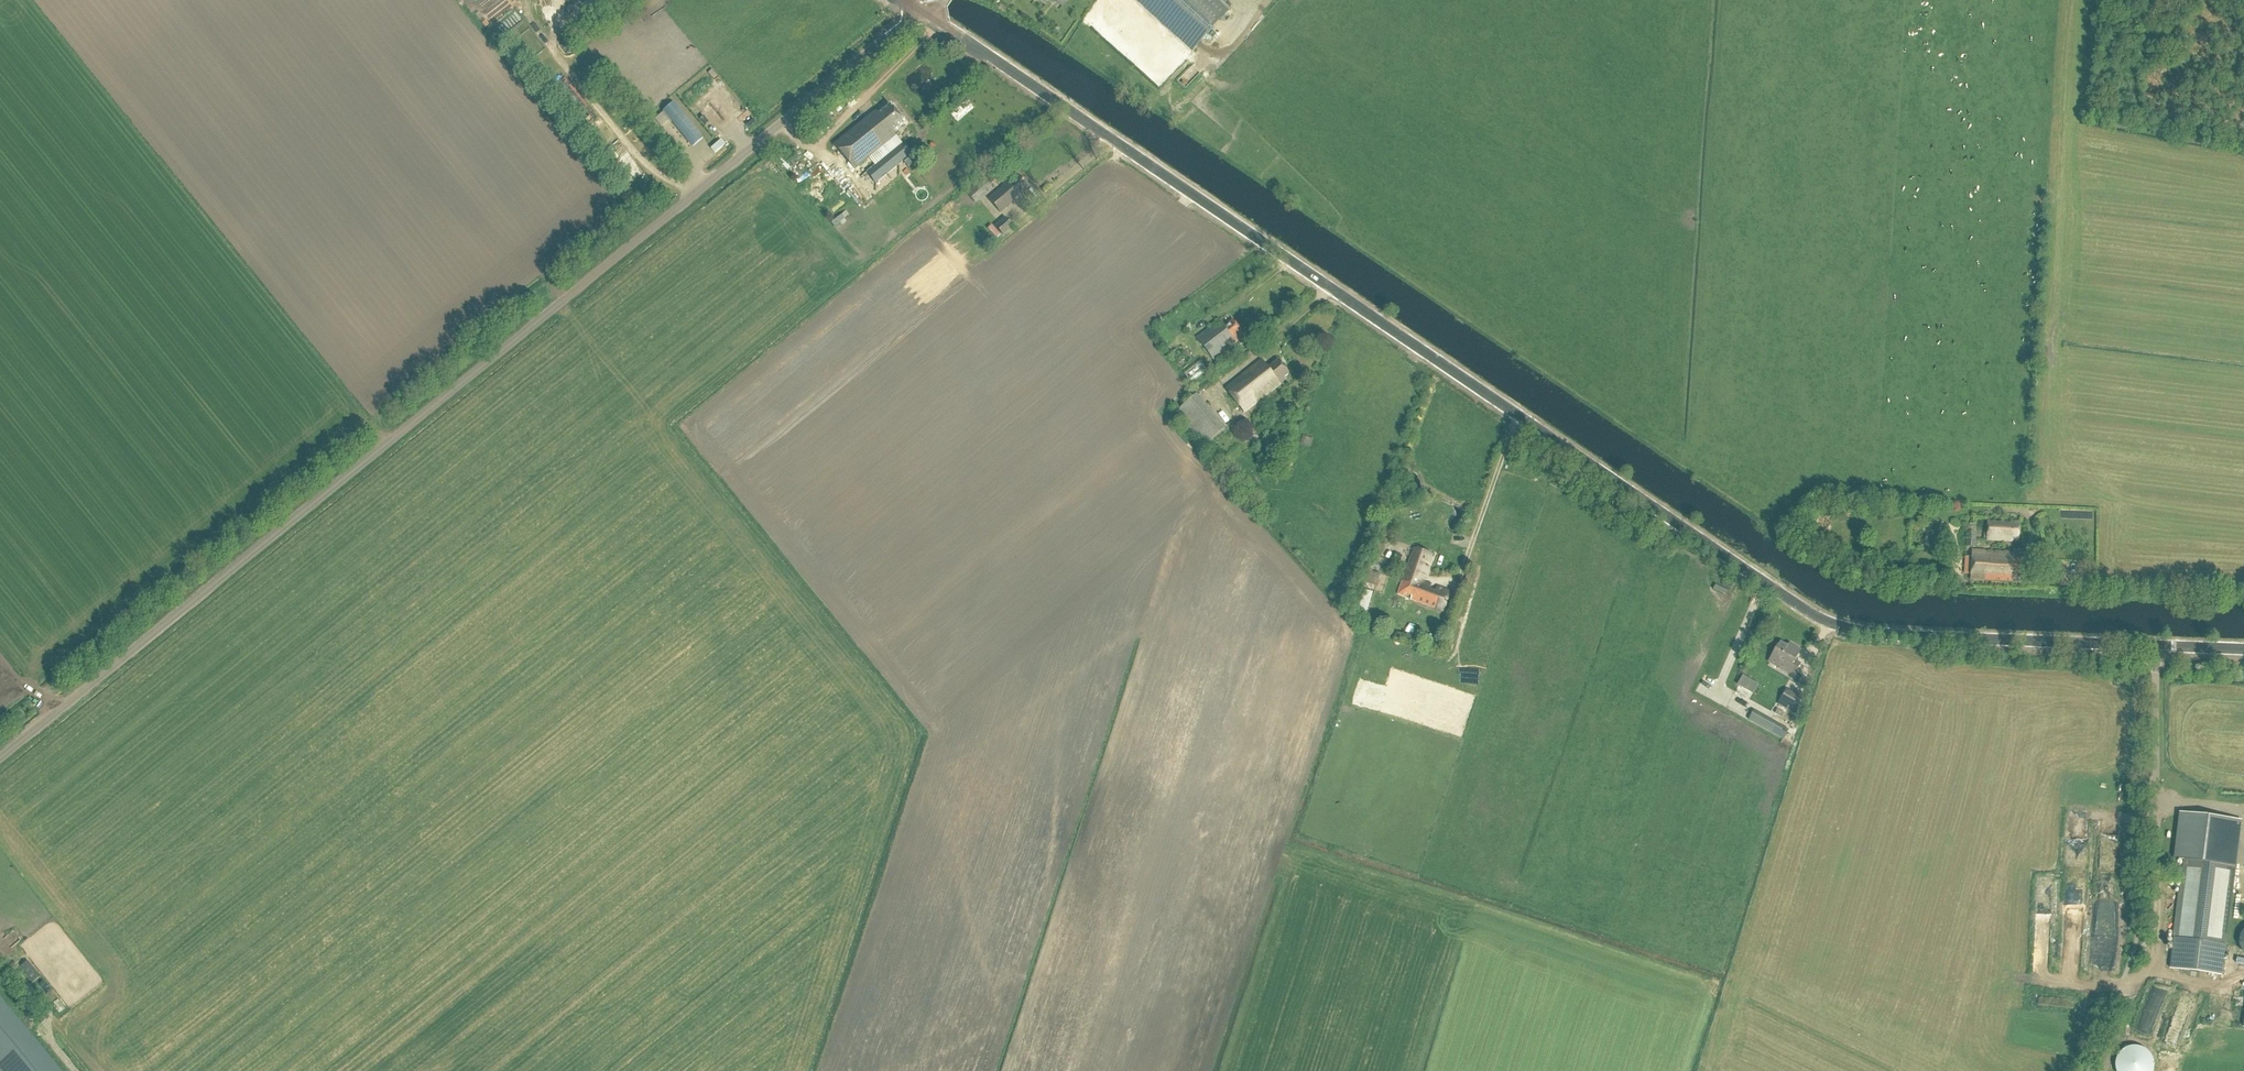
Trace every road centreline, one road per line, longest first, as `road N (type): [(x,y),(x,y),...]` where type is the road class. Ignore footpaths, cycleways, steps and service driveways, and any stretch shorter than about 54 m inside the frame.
road 1 (tertiary): [(2243,651),(1904,638),(1828,623),(931,17)]
road 2 (unclassified): [(0,756),(922,11)]
road 3 (track): [(2243,595),(2108,591)]

